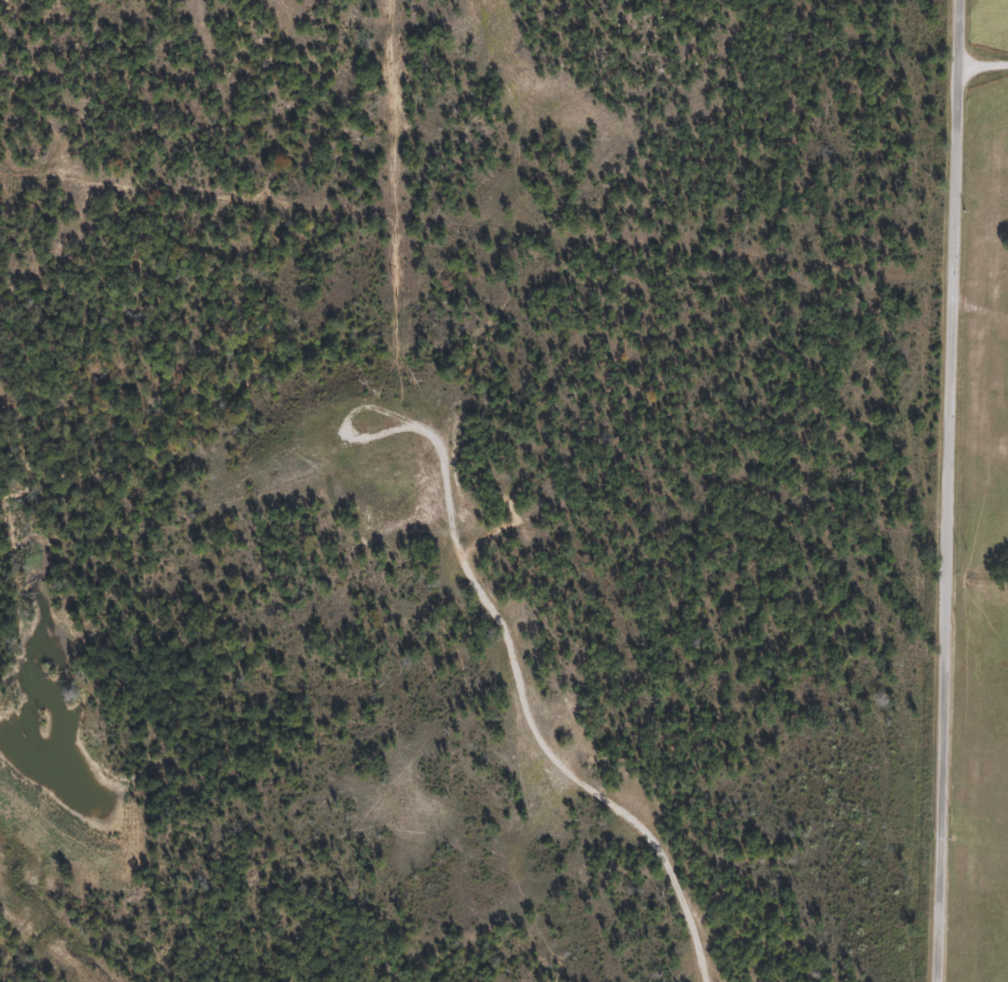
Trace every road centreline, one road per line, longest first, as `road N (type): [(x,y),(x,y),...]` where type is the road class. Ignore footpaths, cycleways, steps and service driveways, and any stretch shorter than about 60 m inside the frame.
road 1 (residential): [(943,981),(973,0)]

